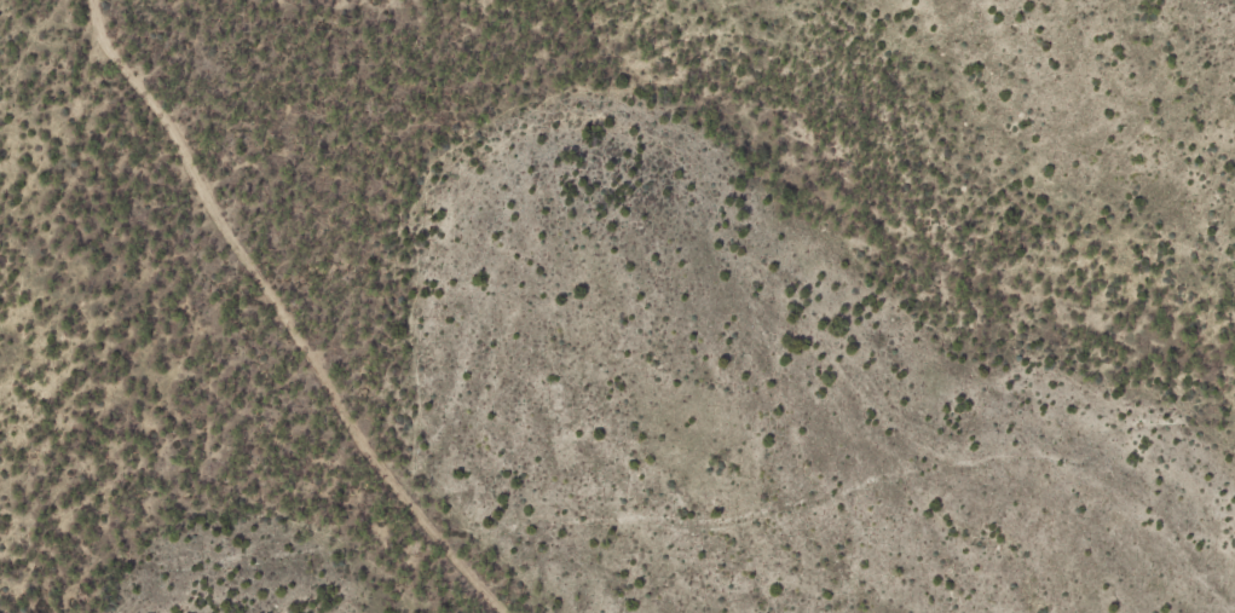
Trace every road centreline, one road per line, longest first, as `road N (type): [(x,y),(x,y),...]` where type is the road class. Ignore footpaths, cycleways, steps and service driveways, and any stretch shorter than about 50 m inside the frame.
road 1 (track): [(506,612),(314,394),(156,105),(98,30),(91,0)]

